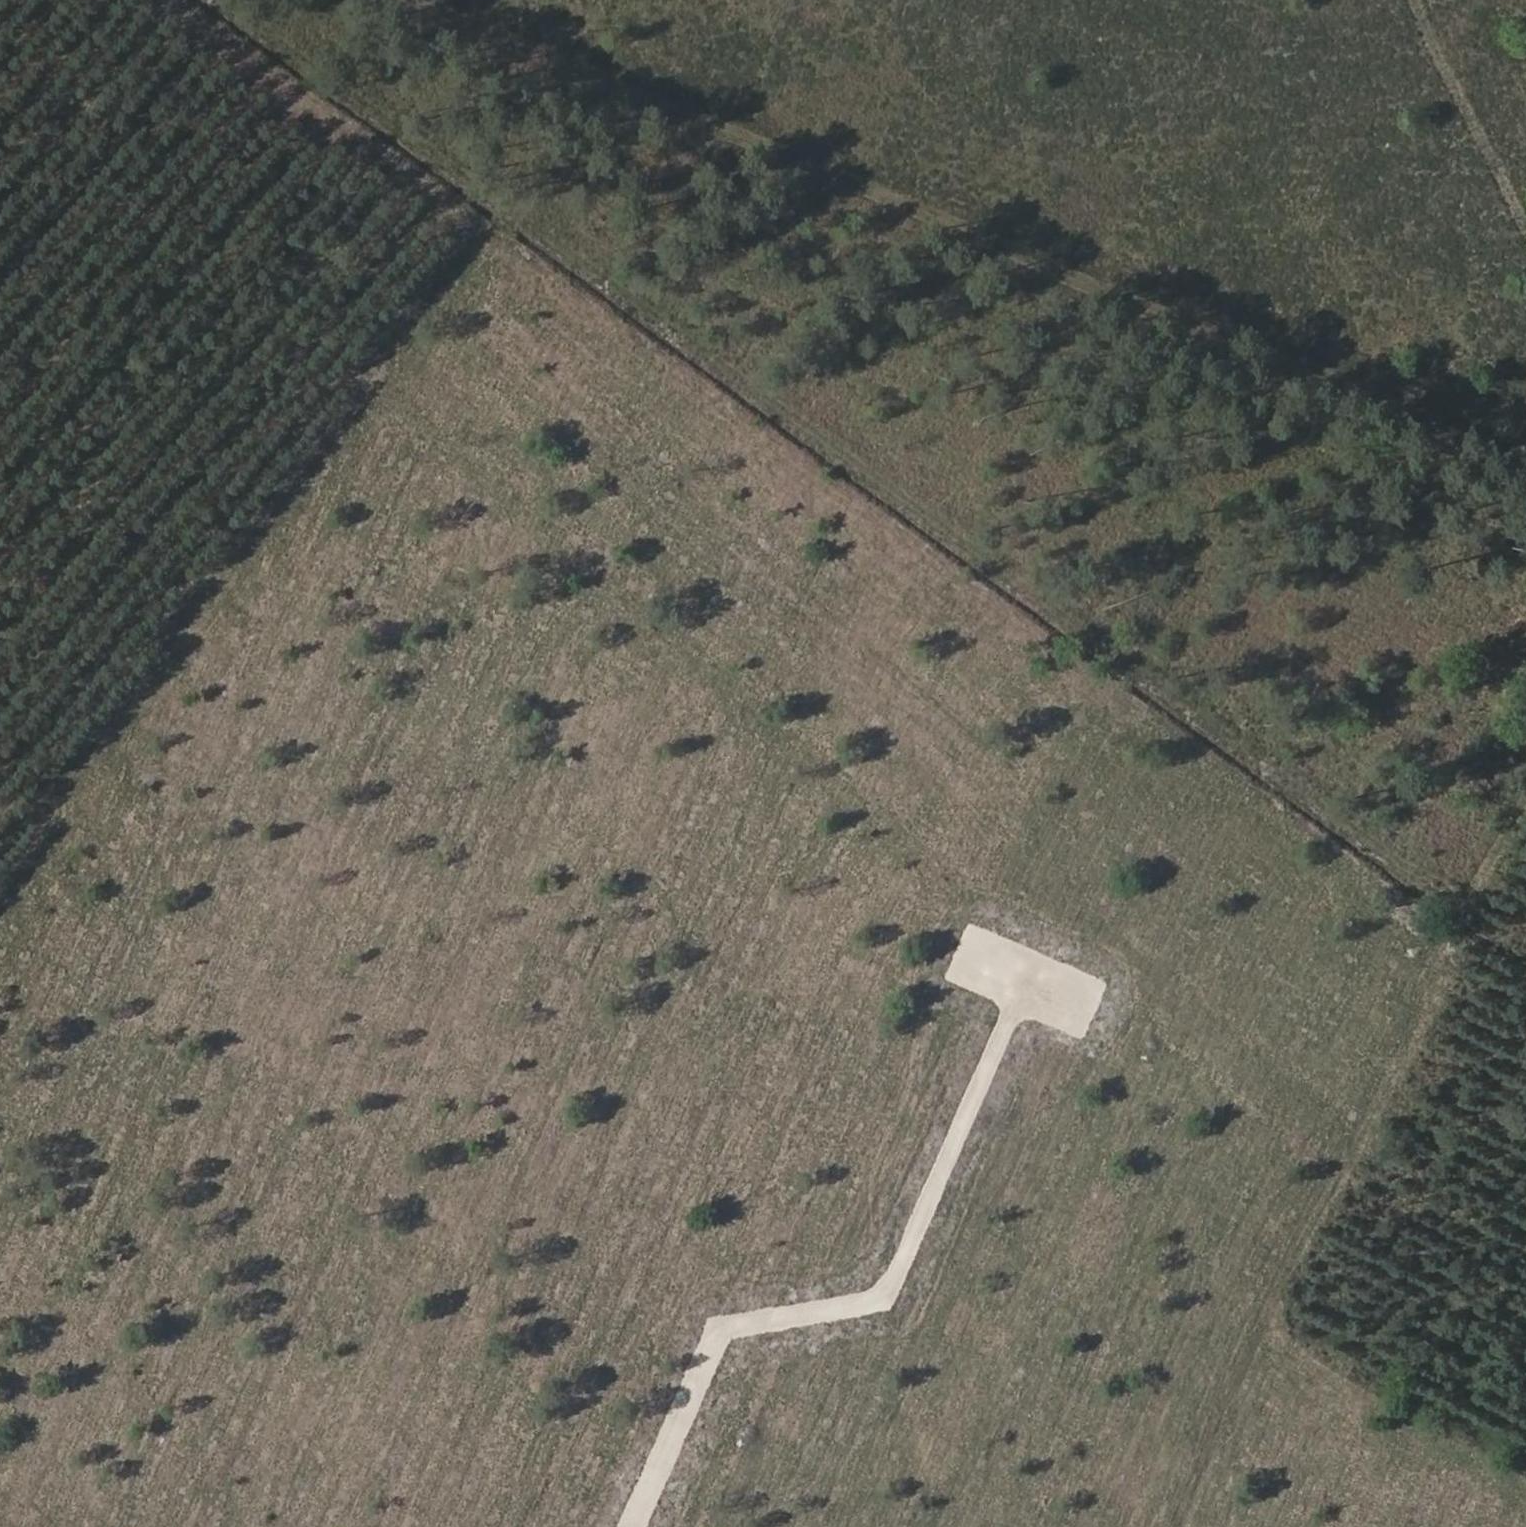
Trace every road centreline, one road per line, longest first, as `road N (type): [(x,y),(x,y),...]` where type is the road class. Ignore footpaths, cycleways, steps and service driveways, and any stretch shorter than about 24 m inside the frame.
road 1 (track): [(243,0),(1442,876)]
road 2 (track): [(476,0),(757,117),(986,190),(1312,328),(1525,403)]
road 3 (track): [(1442,876),(1452,929),(1241,1358),(1169,1526)]
road 4 (track): [(1525,782),(1488,848),(1442,876)]

